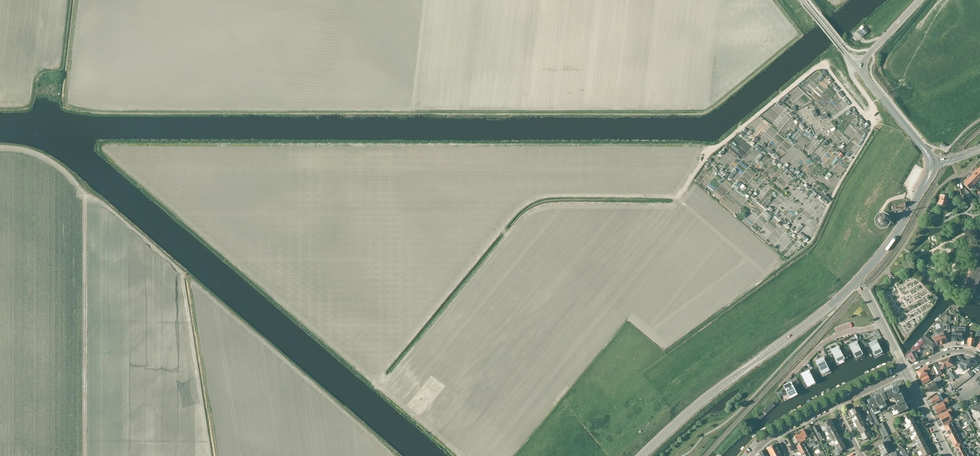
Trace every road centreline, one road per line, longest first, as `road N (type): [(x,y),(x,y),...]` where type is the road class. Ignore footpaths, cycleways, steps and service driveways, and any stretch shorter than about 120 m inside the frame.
road 1 (track): [(677,199),(709,153),(823,65),(873,127),(810,244),(787,262)]
road 2 (primary): [(642,455),(856,282)]
road 3 (track): [(217,455),(190,288)]
road 4 (primary): [(856,282),(927,182)]

